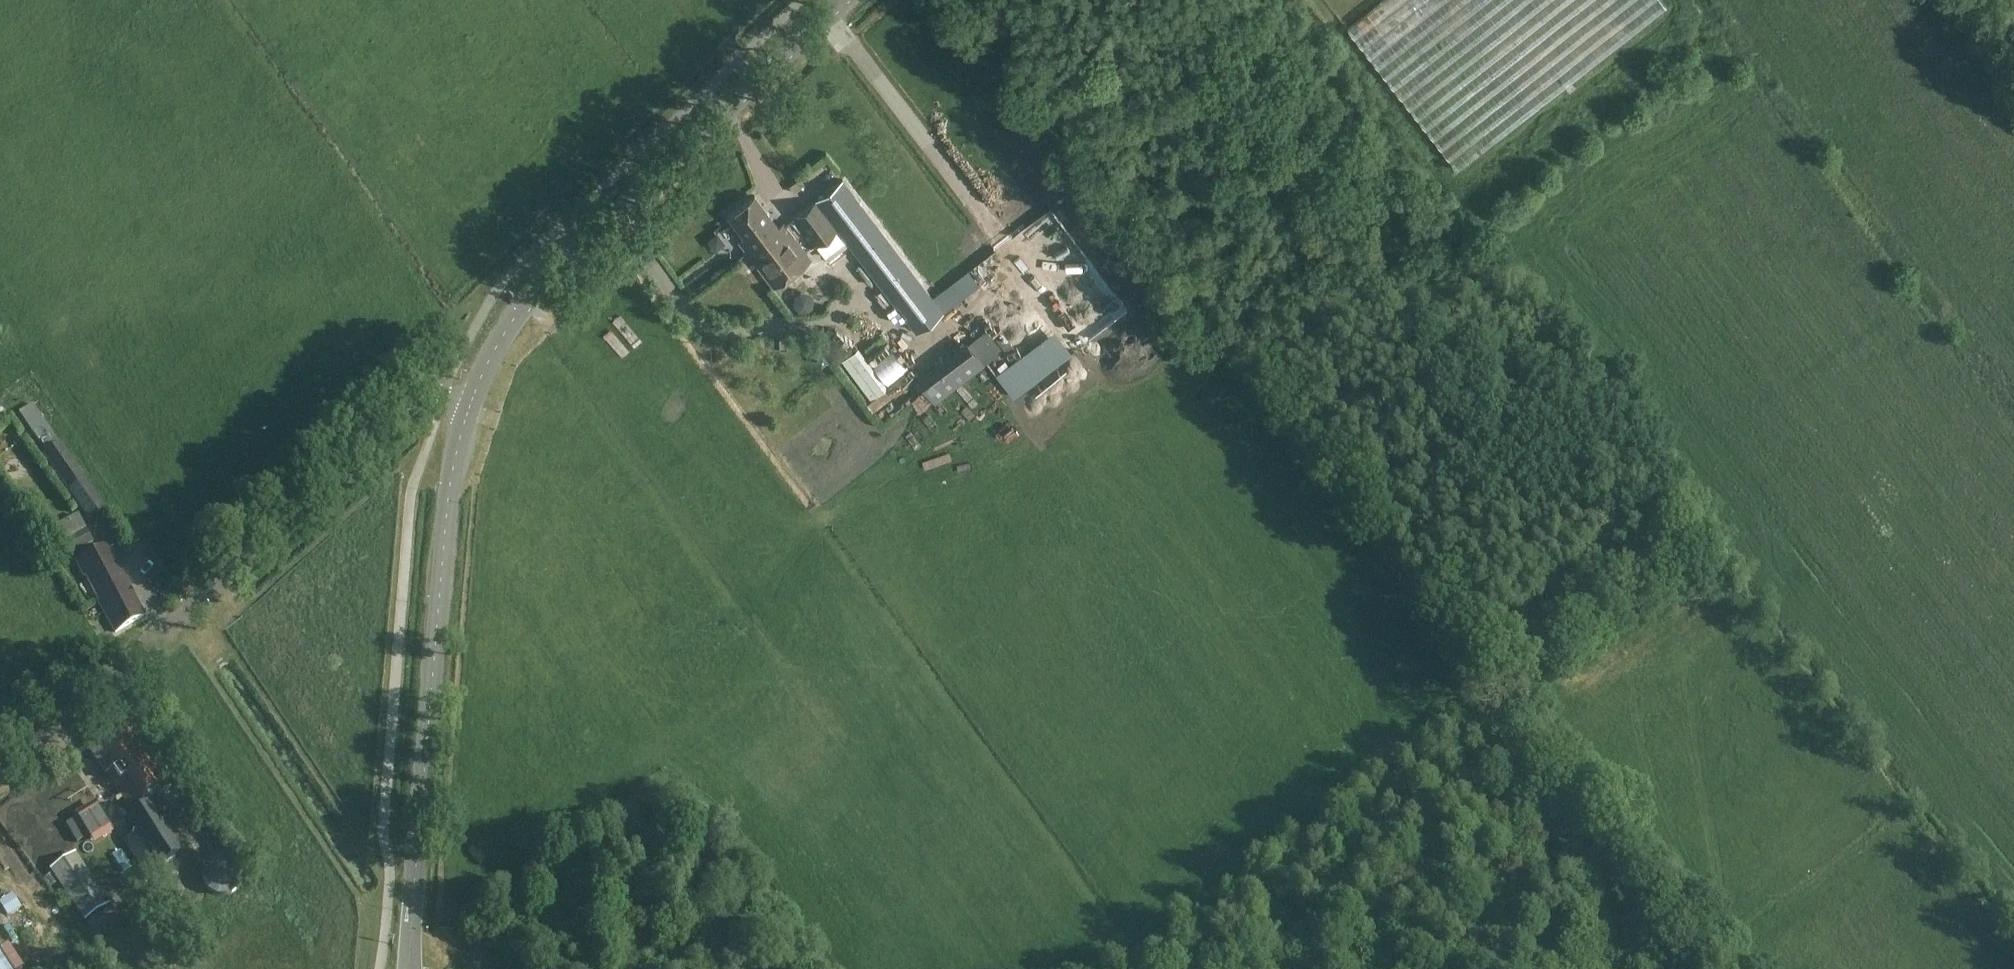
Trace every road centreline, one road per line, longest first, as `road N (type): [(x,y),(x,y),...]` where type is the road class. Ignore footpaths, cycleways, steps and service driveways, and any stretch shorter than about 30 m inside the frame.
road 1 (unclassified): [(0,774),(413,401),(429,396),(465,407)]
road 2 (tertiary): [(411,968),(447,483),(465,407)]
road 3 (tertiary): [(465,407),(502,337),(552,273),(830,0)]
road 4 (track): [(1719,968),(1500,686)]

